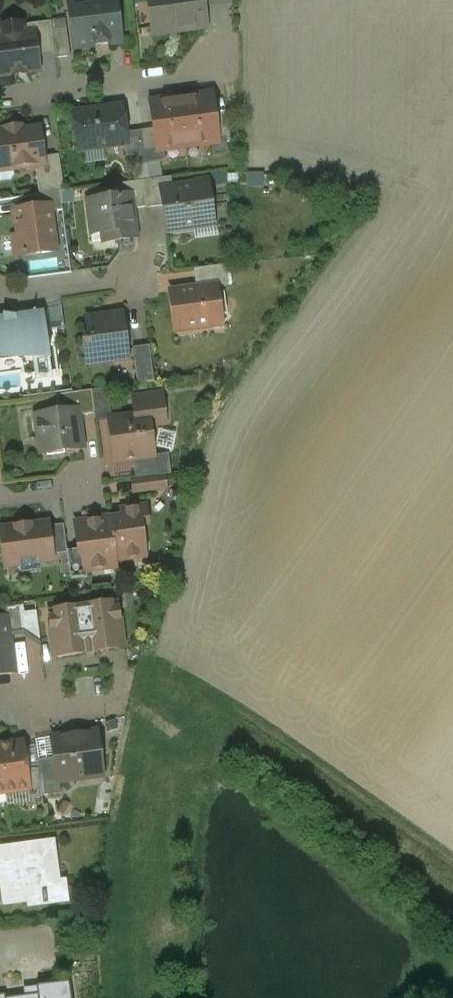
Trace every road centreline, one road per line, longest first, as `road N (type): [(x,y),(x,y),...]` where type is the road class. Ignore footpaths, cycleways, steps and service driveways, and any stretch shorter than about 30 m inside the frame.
road 1 (residential): [(209,73),(0,98)]
road 2 (residential): [(0,296),(136,277)]
road 3 (residential): [(0,712),(125,695)]

